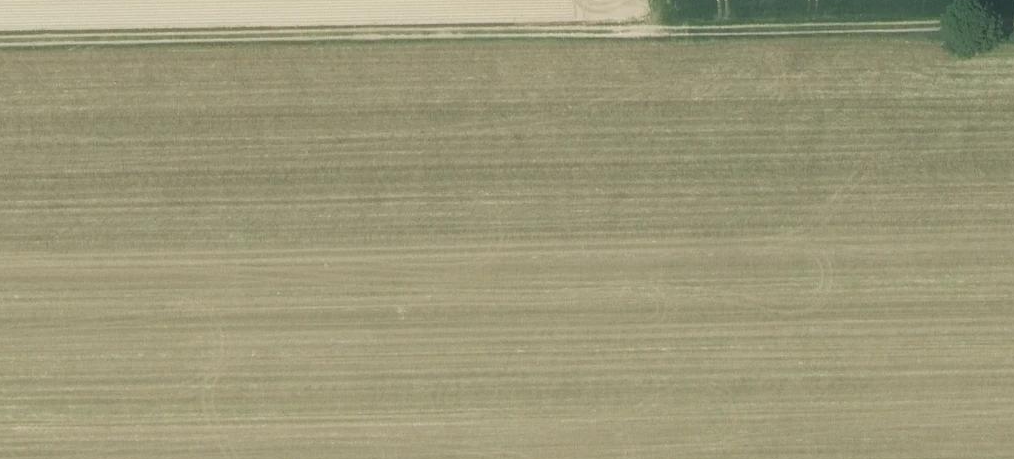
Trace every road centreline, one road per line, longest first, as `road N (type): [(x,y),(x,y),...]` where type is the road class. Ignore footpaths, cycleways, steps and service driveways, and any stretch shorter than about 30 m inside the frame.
road 1 (track): [(0,48),(1013,28)]

